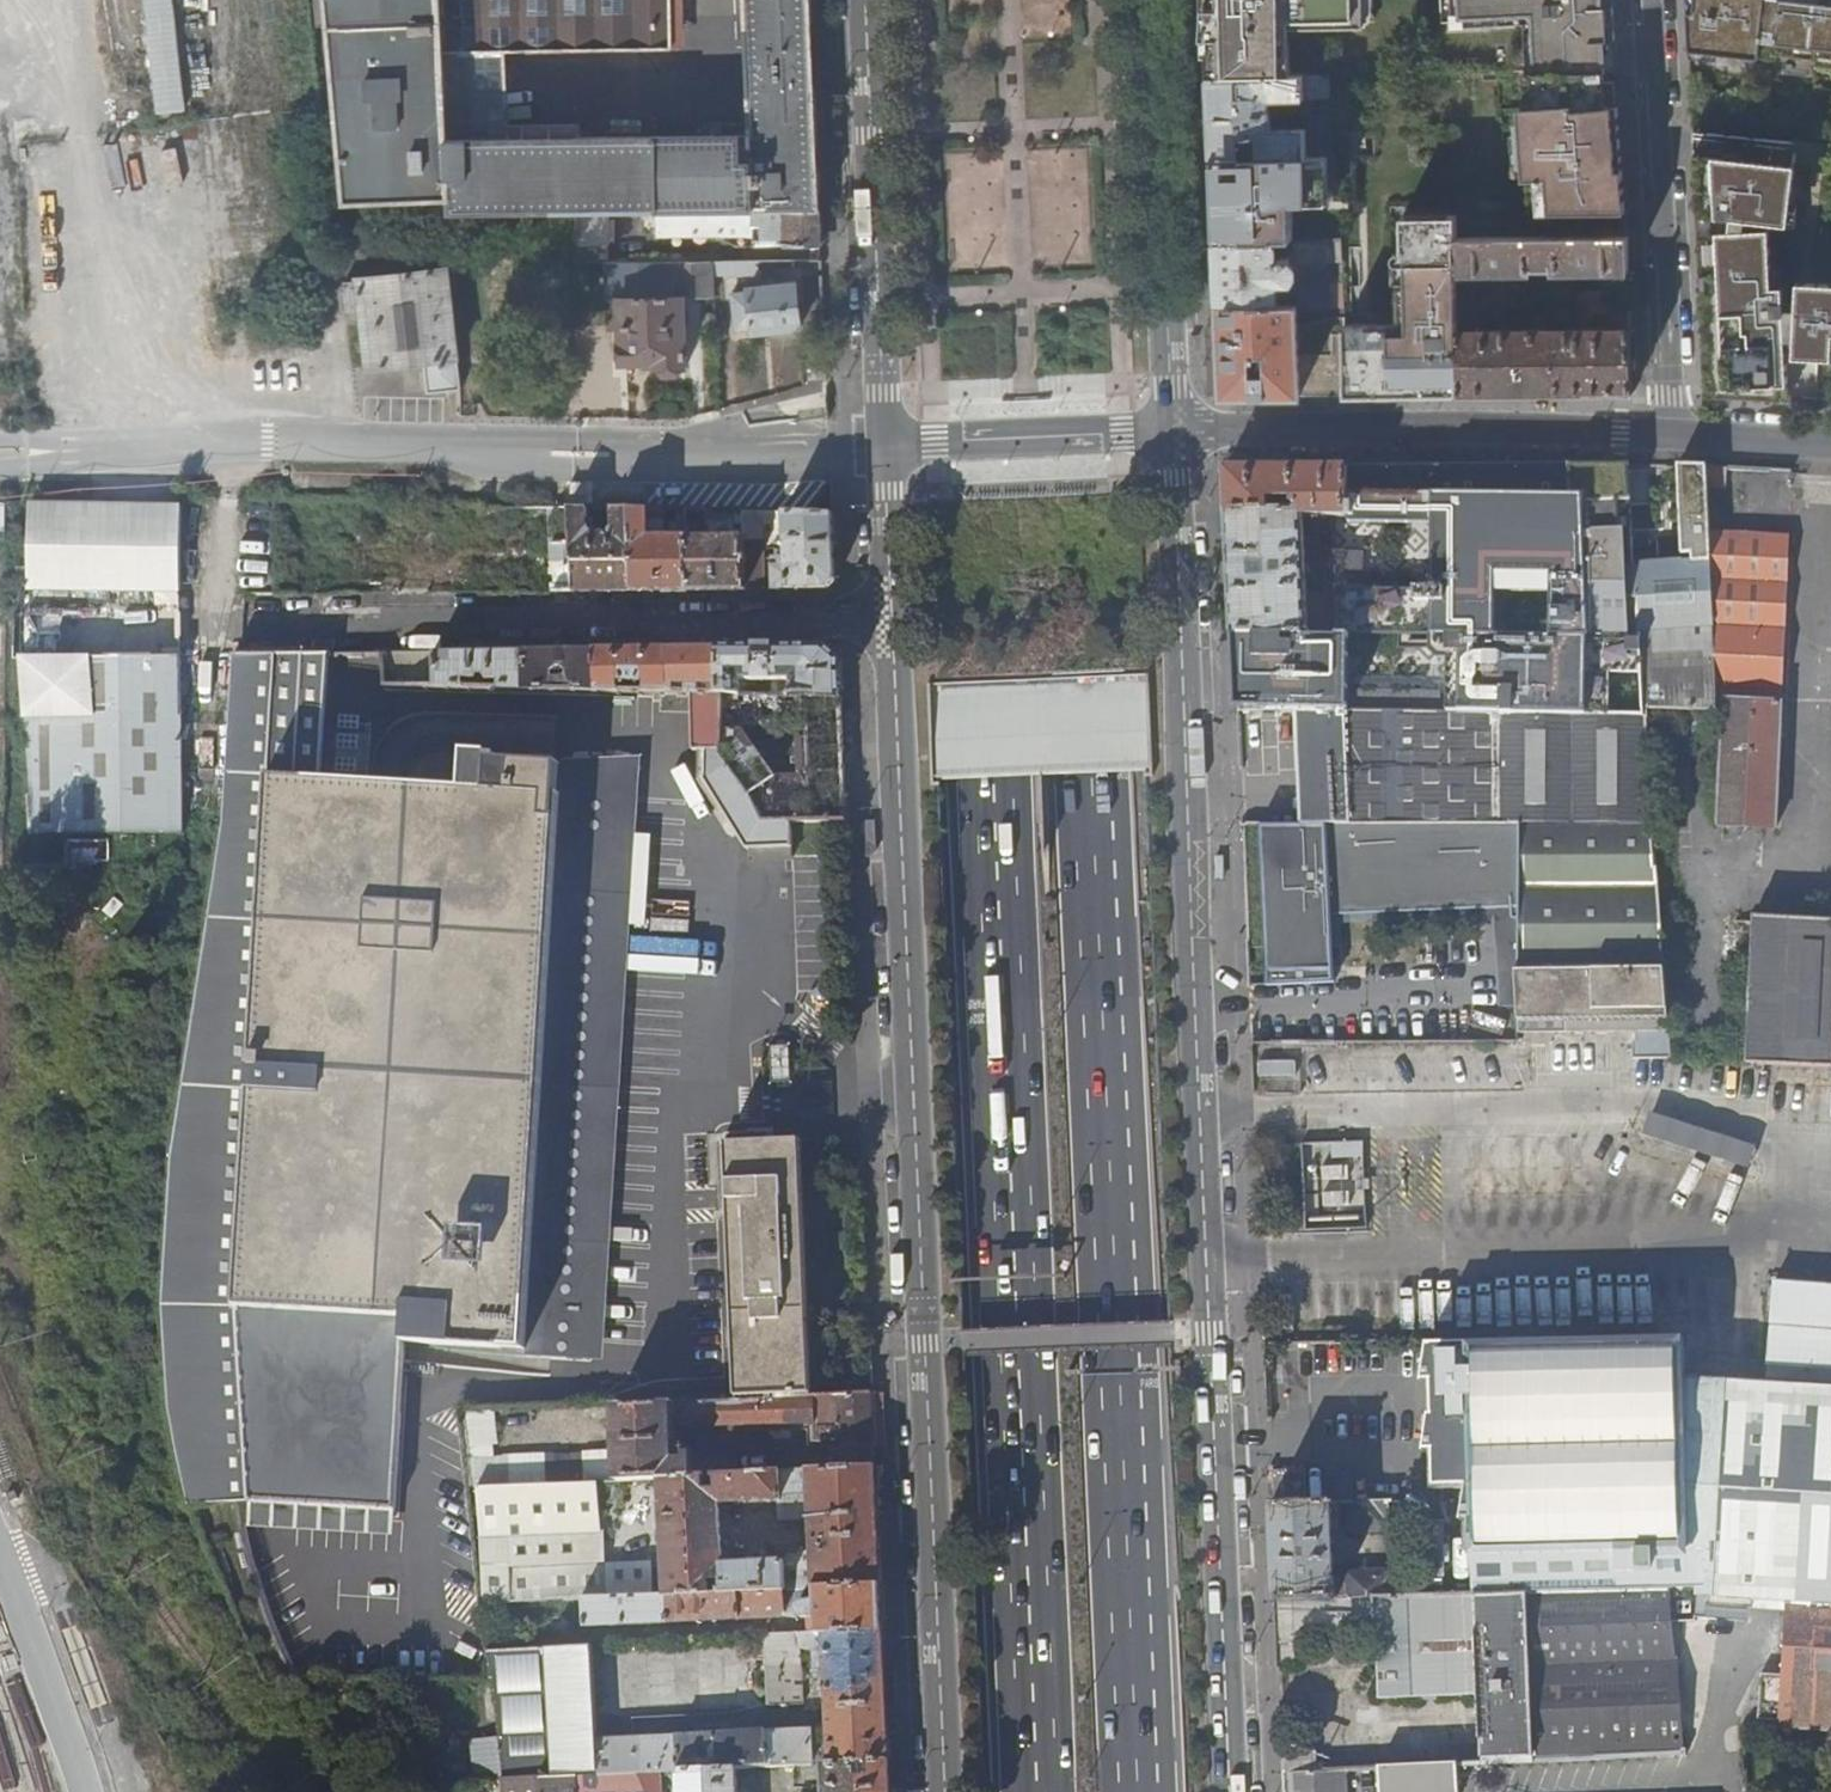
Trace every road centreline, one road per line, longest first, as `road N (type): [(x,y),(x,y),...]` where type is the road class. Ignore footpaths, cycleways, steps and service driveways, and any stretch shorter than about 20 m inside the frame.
road 1 (motorway): [(1137,1791),(1055,0)]
road 2 (motorway): [(954,0),(1034,1791)]
road 3 (primary): [(1230,1791),(1173,435)]
road 4 (primary): [(889,623),(946,1791)]
road 5 (residential): [(889,623),(654,628),(599,615),(290,621)]
road 6 (residential): [(1173,435),(1673,436)]
road 7 (primary): [(860,0),(882,445)]
road 8 (residential): [(1649,0),(1673,436)]
road 9 (primary): [(1173,435),(1148,0)]
road 10 (residential): [(882,445),(1173,435)]
road 11 (primary): [(882,445),(889,623)]
road 12 (residential): [(1673,436),(1830,444)]

